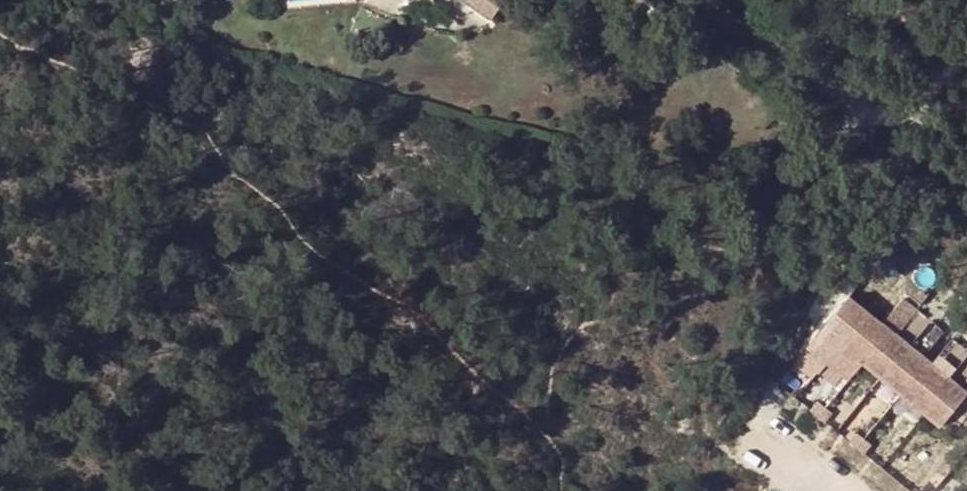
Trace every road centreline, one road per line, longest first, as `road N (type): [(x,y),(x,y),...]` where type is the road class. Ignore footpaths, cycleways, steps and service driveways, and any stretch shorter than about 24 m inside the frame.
road 1 (residential): [(682,0),(865,129)]

